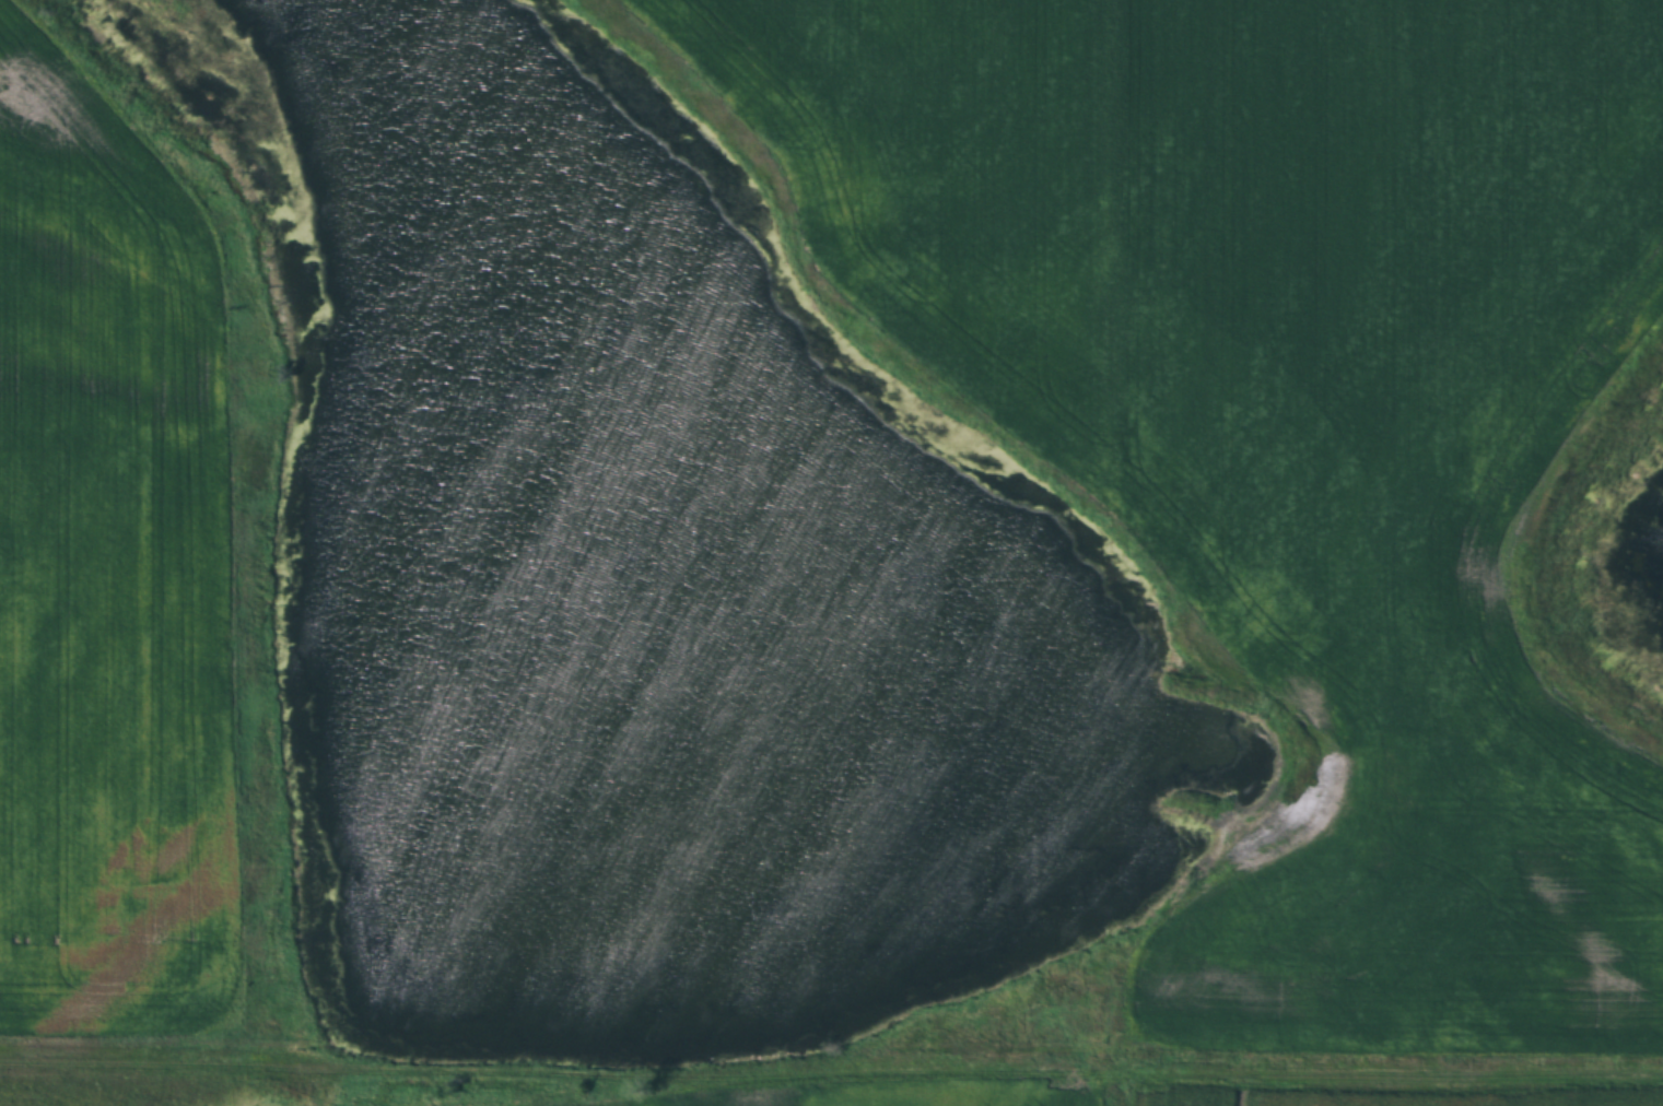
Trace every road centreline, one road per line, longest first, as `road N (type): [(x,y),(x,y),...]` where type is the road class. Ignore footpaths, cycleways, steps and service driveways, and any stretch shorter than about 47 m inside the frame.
road 1 (residential): [(1662,1084),(0,1070)]

